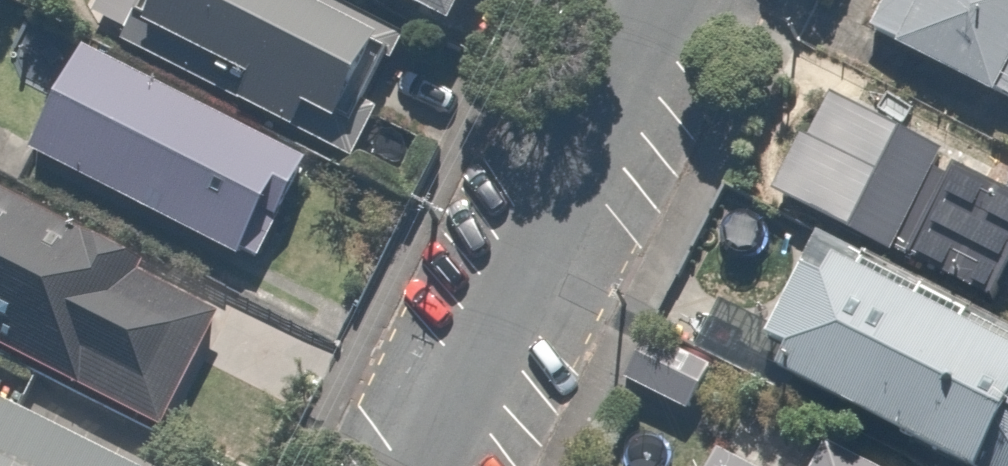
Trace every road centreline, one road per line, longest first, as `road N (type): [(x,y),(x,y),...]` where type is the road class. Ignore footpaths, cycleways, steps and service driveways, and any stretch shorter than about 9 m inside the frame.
road 1 (residential): [(656,0),(424,465)]

